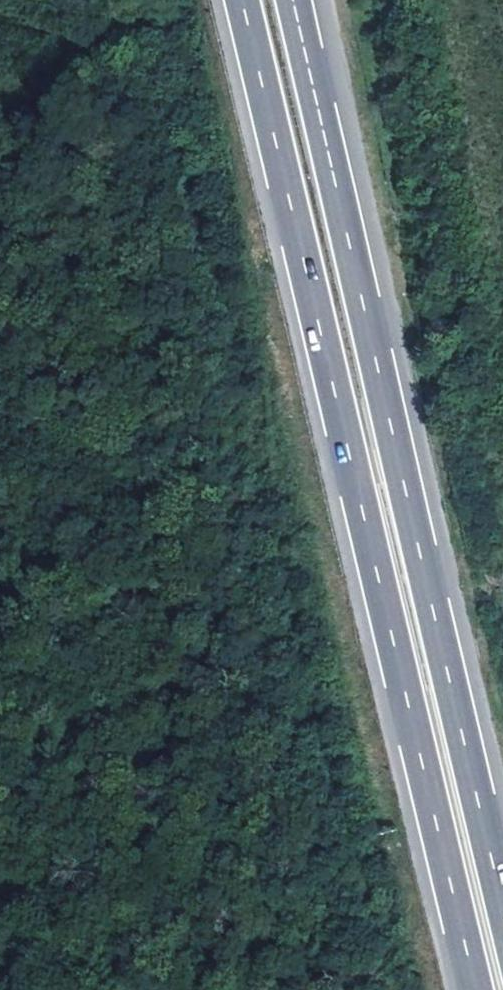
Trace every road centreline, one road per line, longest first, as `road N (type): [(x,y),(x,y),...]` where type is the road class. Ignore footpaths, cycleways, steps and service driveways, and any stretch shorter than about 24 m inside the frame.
road 1 (motorway): [(243,0),(477,989)]
road 2 (motorway): [(502,902),(294,0)]

